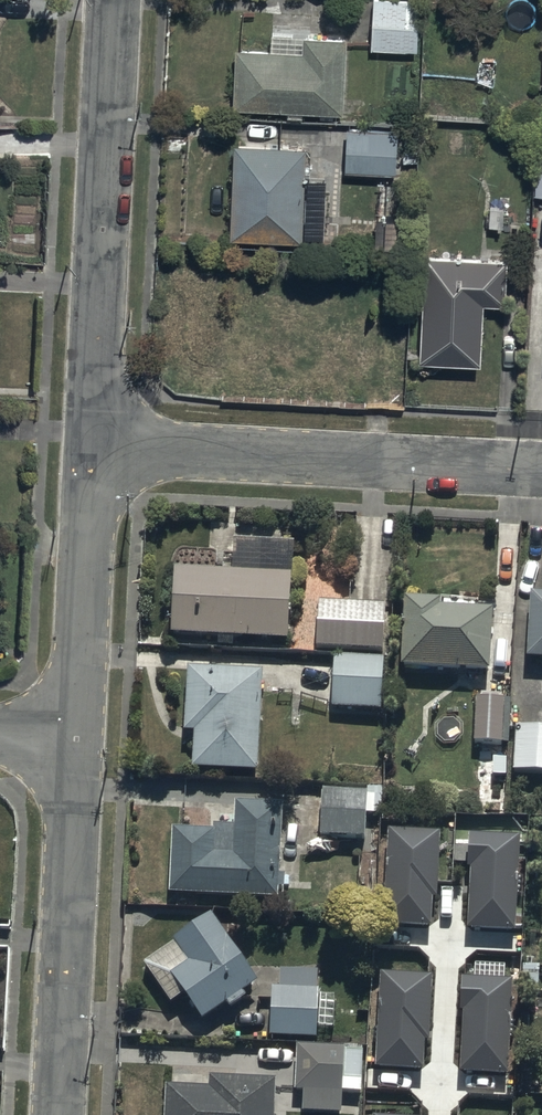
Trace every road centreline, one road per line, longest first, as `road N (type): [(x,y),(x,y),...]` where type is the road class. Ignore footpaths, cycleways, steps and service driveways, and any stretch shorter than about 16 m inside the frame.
road 1 (residential): [(114,0),(93,451)]
road 2 (residential): [(541,474),(93,451)]
road 3 (residential): [(76,741),(58,1114)]
road 4 (residential): [(93,451),(76,741)]

